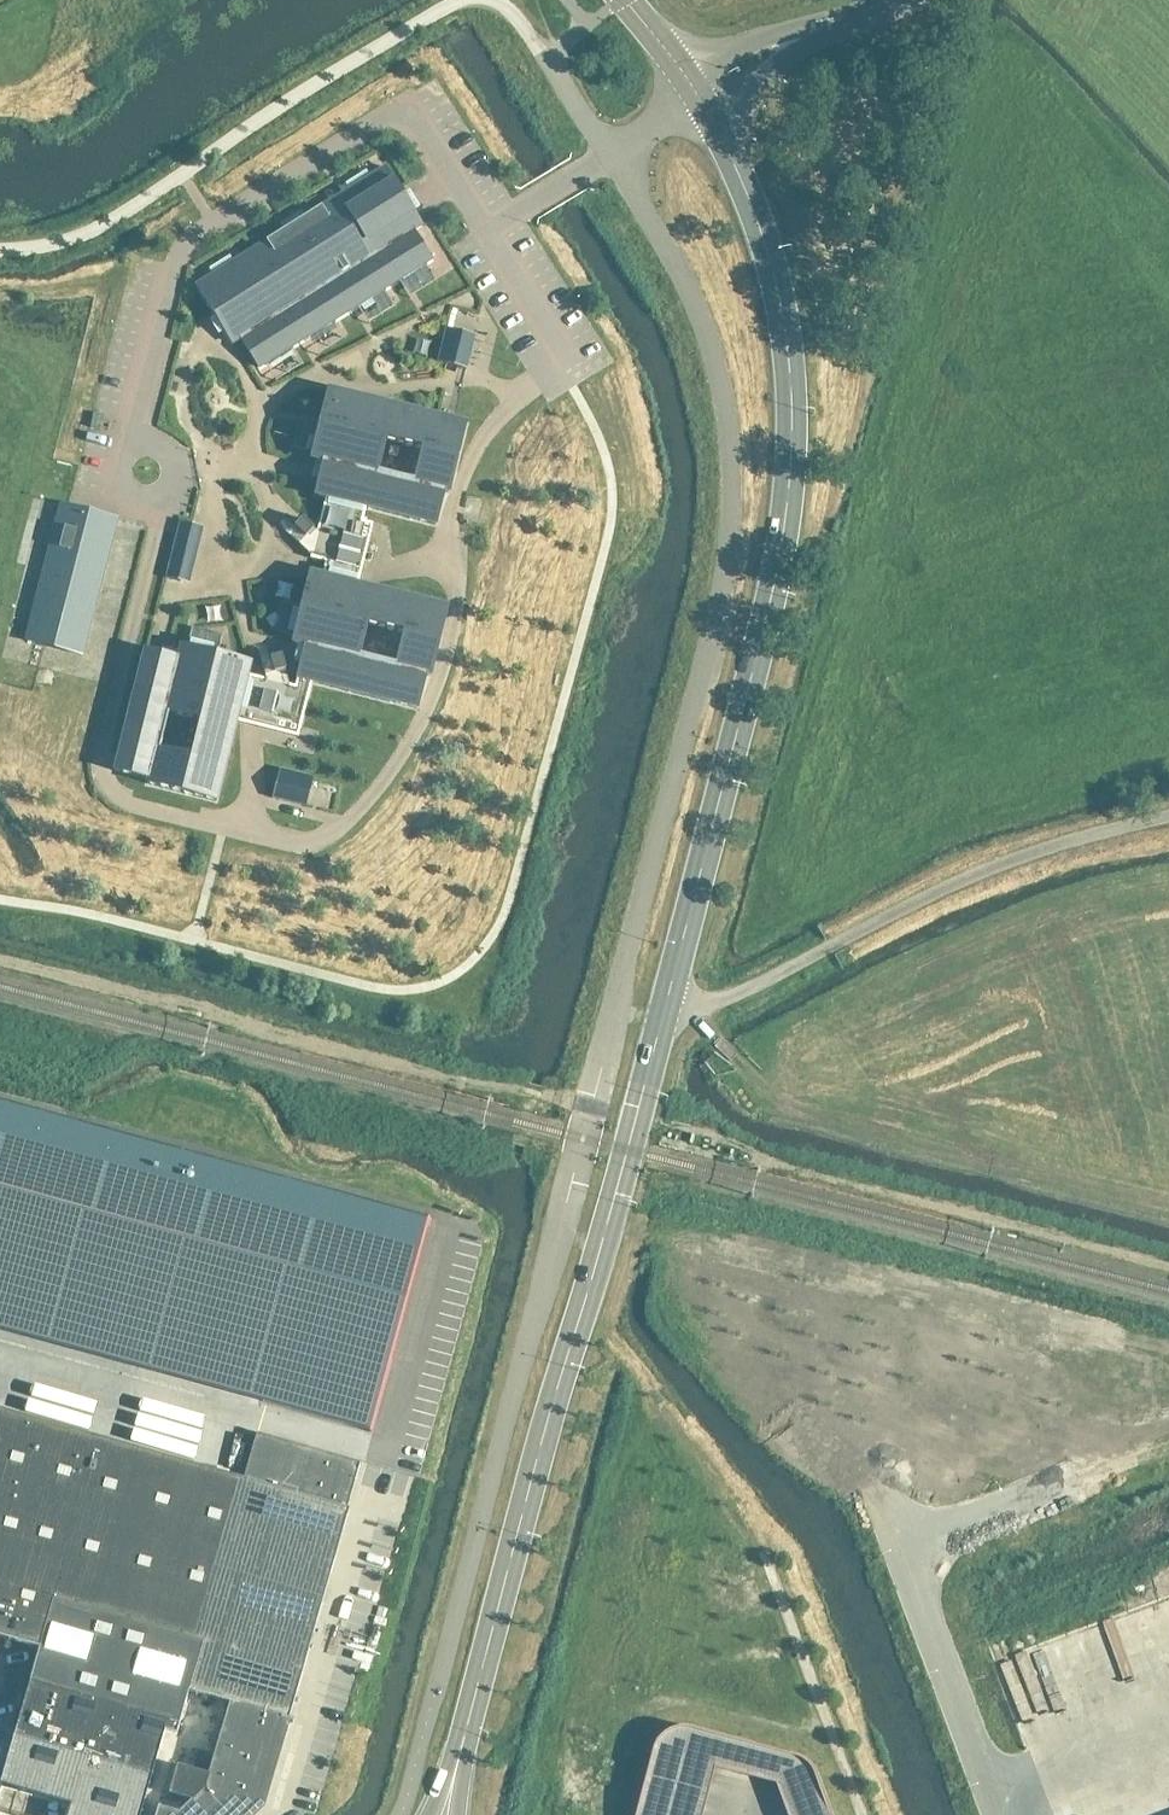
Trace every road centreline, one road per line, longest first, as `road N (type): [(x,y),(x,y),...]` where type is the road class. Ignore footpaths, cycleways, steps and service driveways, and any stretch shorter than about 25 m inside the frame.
road 1 (tertiary): [(447,1797),(662,1017),(764,624),(784,517),(791,422),(775,281),(738,173),(698,97)]
road 2 (residential): [(608,154),(486,230),(406,101),(188,240),(130,426),(135,446)]
road 3 (residential): [(0,250),(97,227),(457,0)]
road 4 (unclassified): [(883,1497),(1002,1814)]
road 5 (tertiary): [(698,97),(773,49),(899,0)]
road 6 (tertiary): [(698,97),(626,0)]

